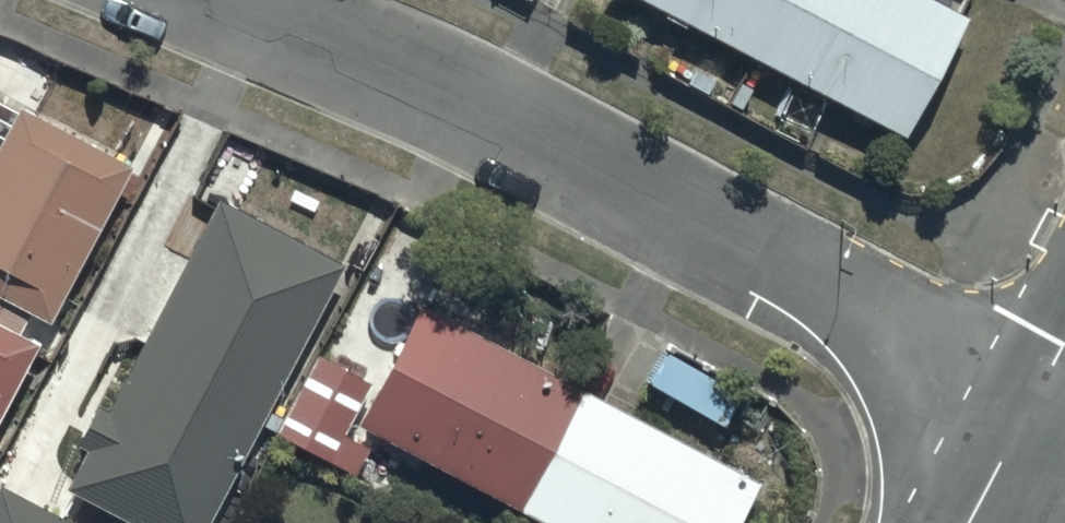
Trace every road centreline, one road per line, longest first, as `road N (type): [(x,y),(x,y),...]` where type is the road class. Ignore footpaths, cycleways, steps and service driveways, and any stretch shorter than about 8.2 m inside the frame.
road 1 (residential): [(1035,394),(498,116),(231,0)]
road 2 (residential): [(967,522),(1035,394)]

